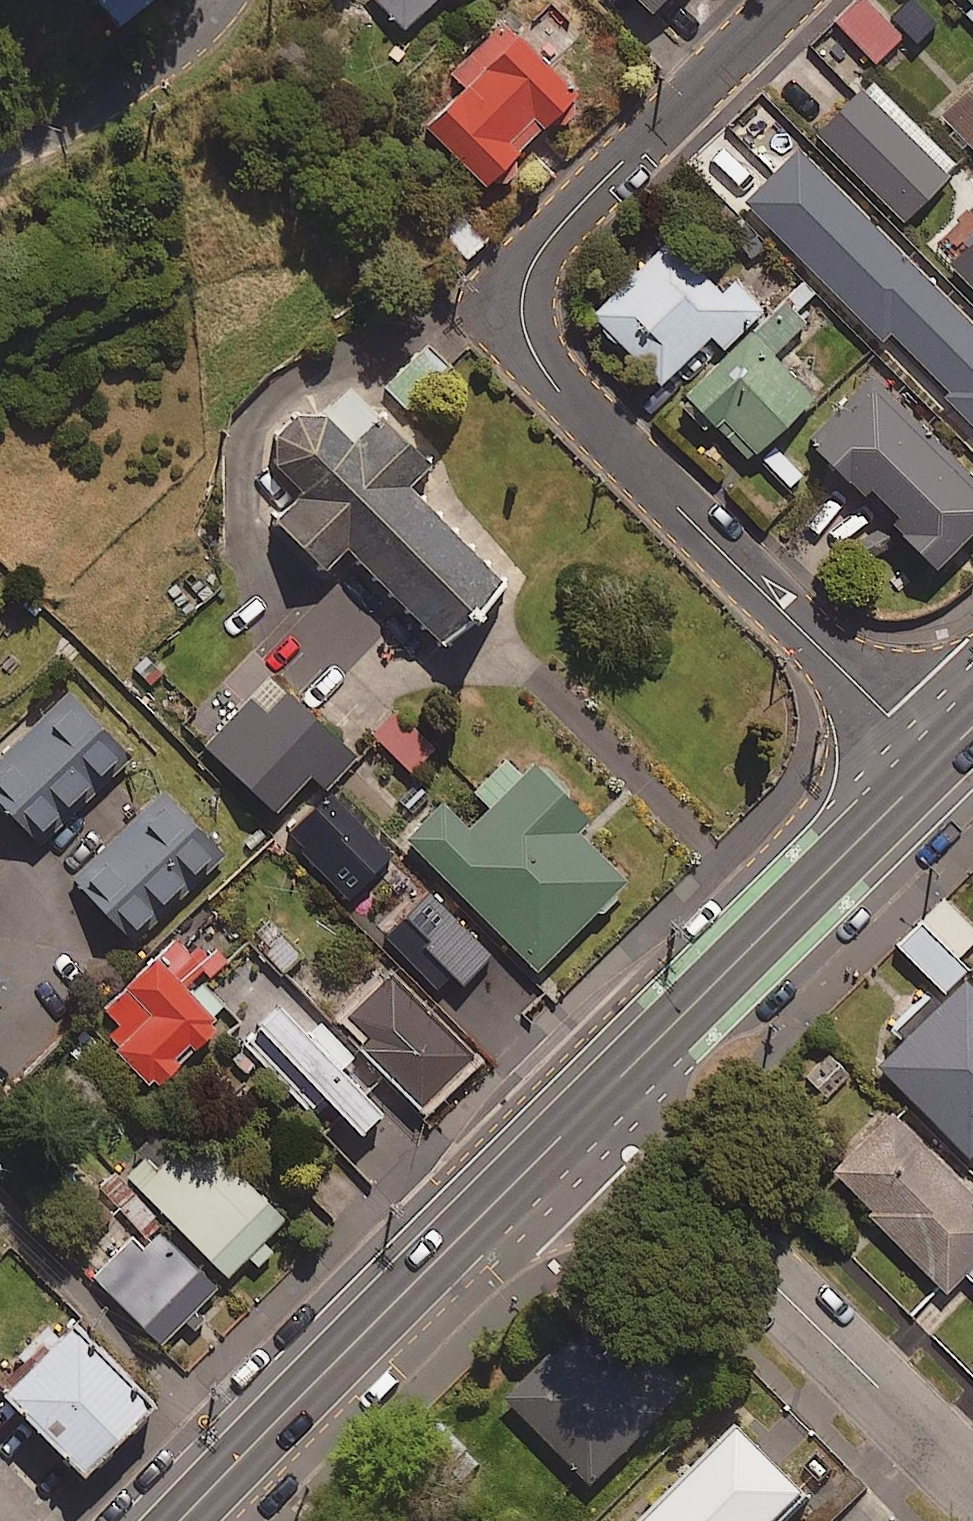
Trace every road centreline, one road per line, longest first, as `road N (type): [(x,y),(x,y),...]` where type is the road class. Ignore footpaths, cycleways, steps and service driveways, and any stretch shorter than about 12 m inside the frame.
road 1 (residential): [(934,765),(497,321),(495,299),(506,278),(786,0)]
road 2 (secondary): [(180,1520),(591,1102)]
road 3 (residential): [(591,1102),(972,1483)]
road 4 (secondary): [(591,1102),(934,765)]
road 5 (residential): [(224,0),(178,50),(125,87),(0,149)]

